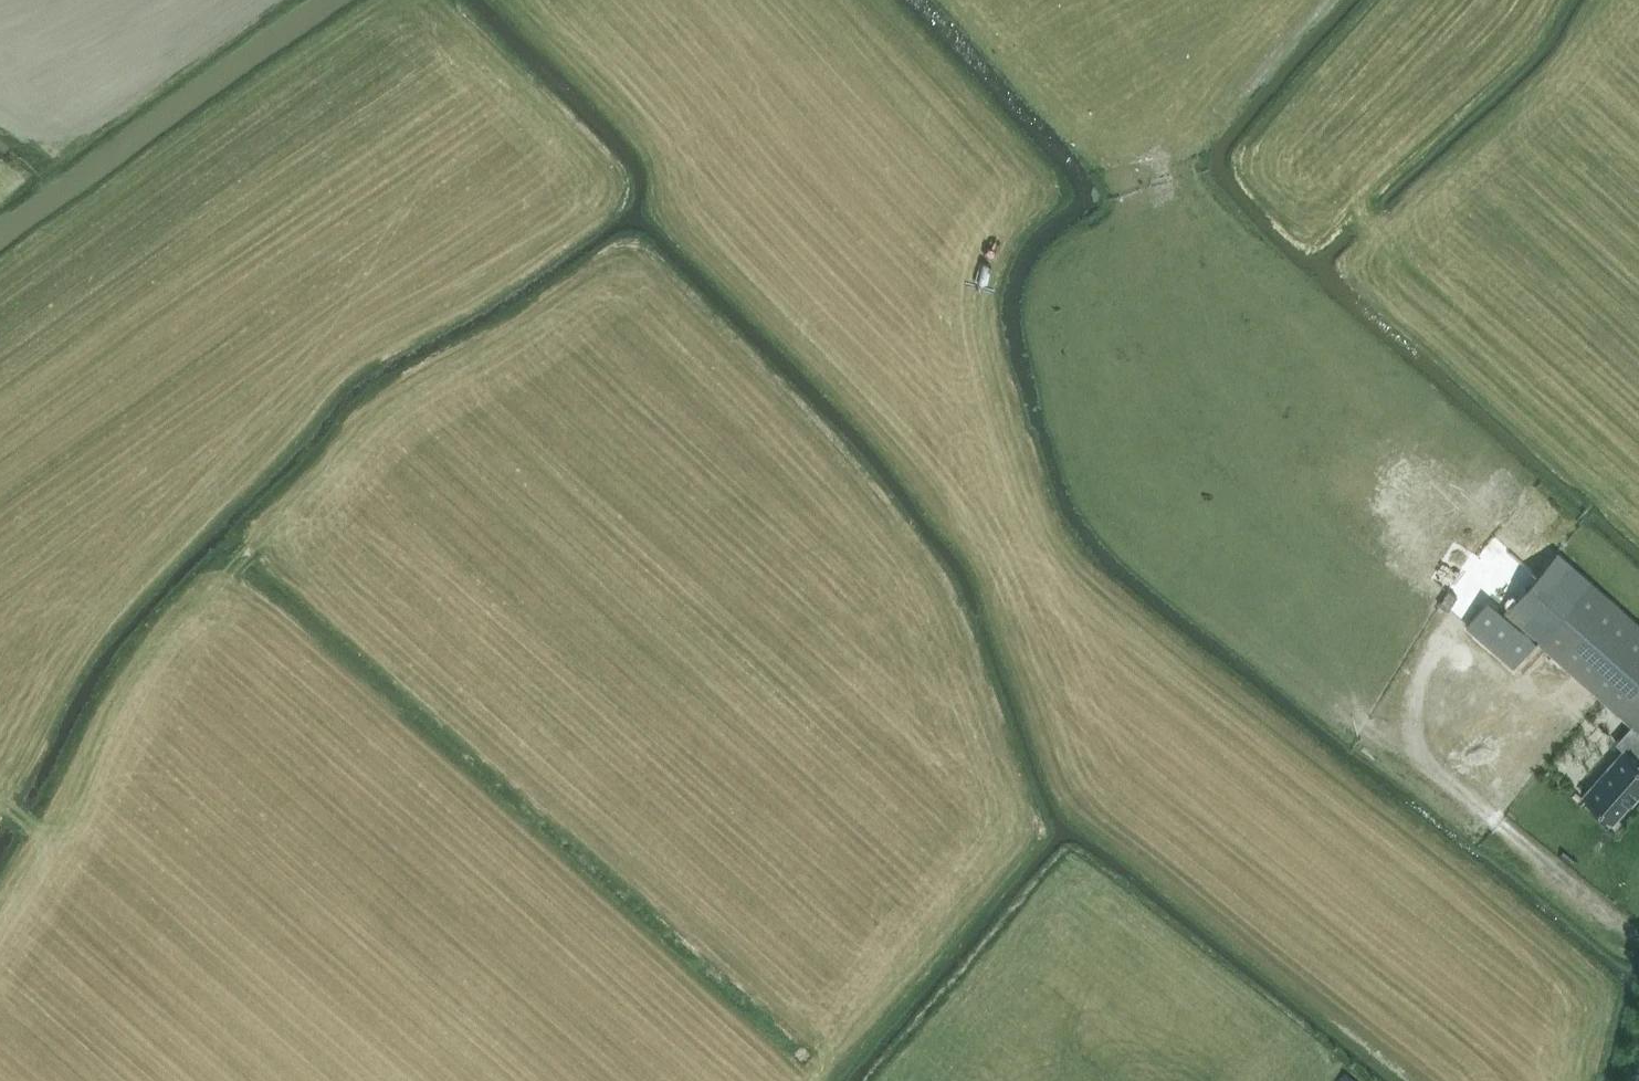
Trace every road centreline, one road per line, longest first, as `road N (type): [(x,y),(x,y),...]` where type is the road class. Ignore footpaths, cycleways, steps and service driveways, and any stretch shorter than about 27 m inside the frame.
road 1 (track): [(1500,826),(1638,937)]

